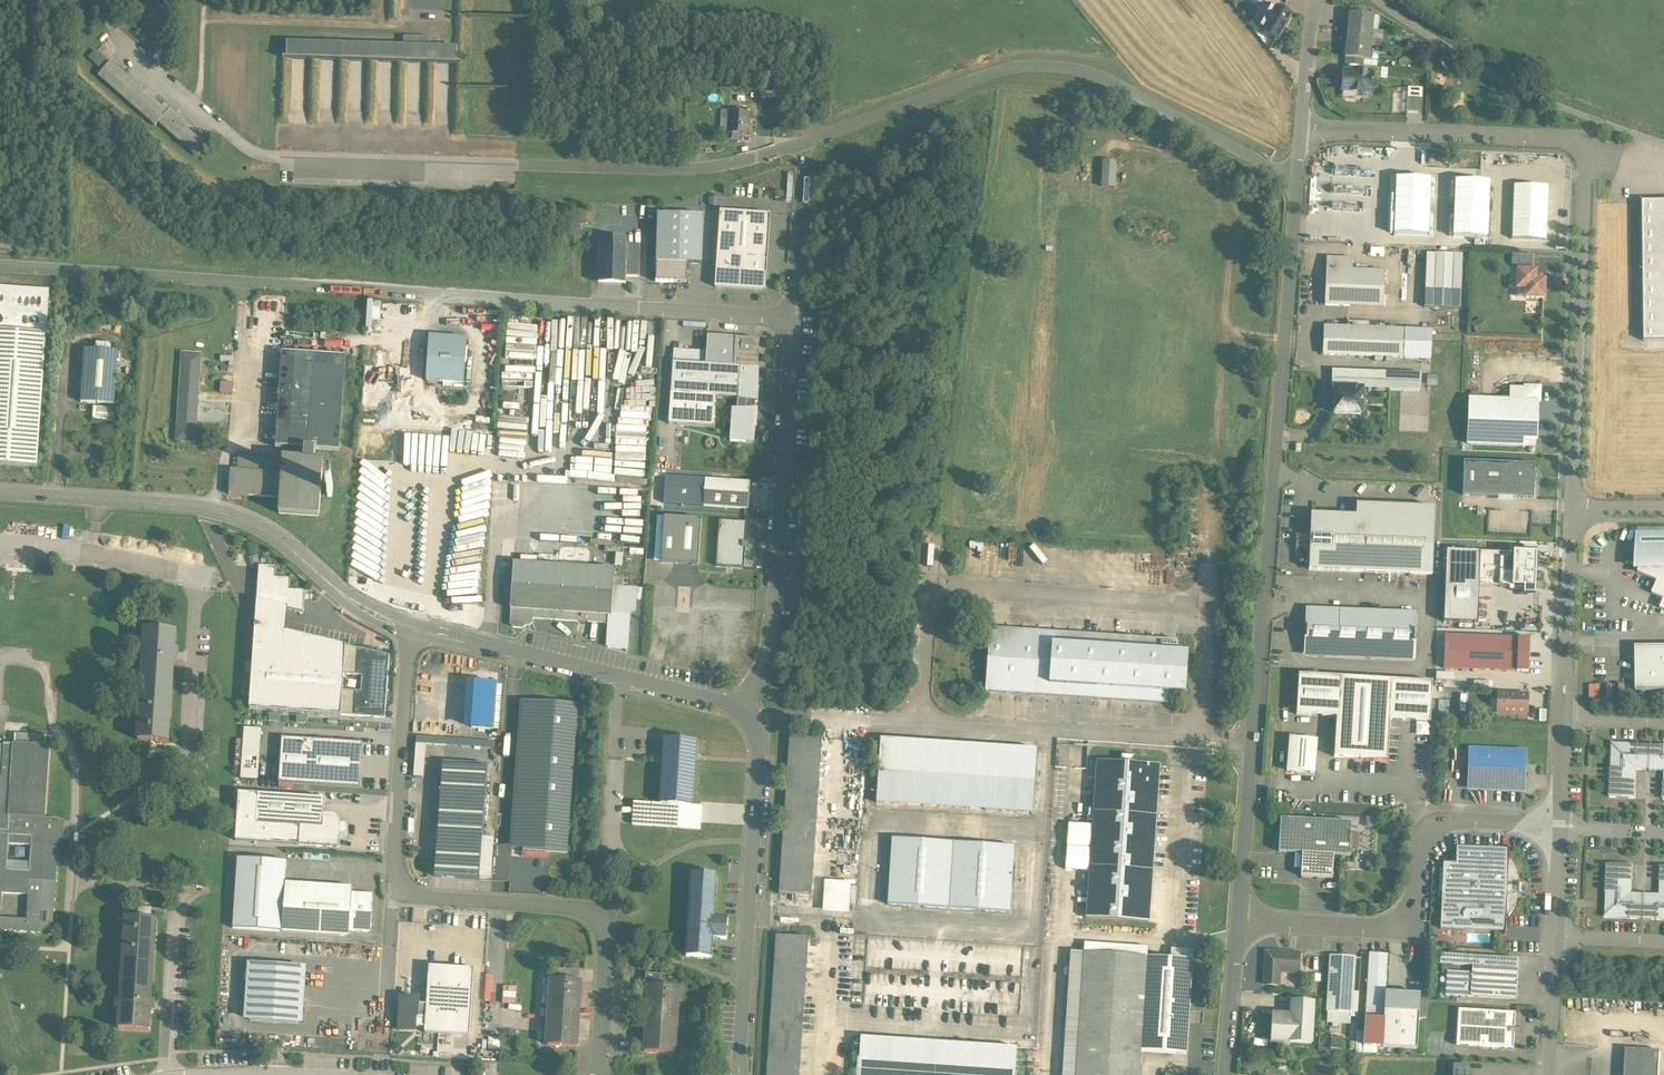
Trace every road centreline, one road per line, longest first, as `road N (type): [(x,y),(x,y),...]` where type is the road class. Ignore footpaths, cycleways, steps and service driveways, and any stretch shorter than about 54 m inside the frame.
road 1 (residential): [(795,319),(0,265)]
road 2 (residential): [(1238,920),(1303,134)]
road 3 (residential): [(1303,134),(1580,145),(1569,510)]
road 4 (residential): [(412,630),(398,880),(421,897),(603,917),(598,1074)]
road 5 (residential): [(0,494),(225,511),(263,532),(356,609),(412,630)]
road 6 (residential): [(1238,920),(1392,929),(1415,915),(1430,827),(1450,820),(1559,827)]
road 7 (residential): [(741,710),(774,627),(795,319)]
road 8 (residential): [(741,710),(757,736),(739,1074)]
road 9 (residential): [(412,630),(741,710)]
road 10 (residential): [(1569,510),(1562,720)]
road 11 (residential): [(1225,1074),(1238,920)]
road 12 (residential): [(795,319),(803,172)]
road 13 (residential): [(1555,938),(1549,1074)]
road 14 (residential): [(1303,134),(1314,0)]

